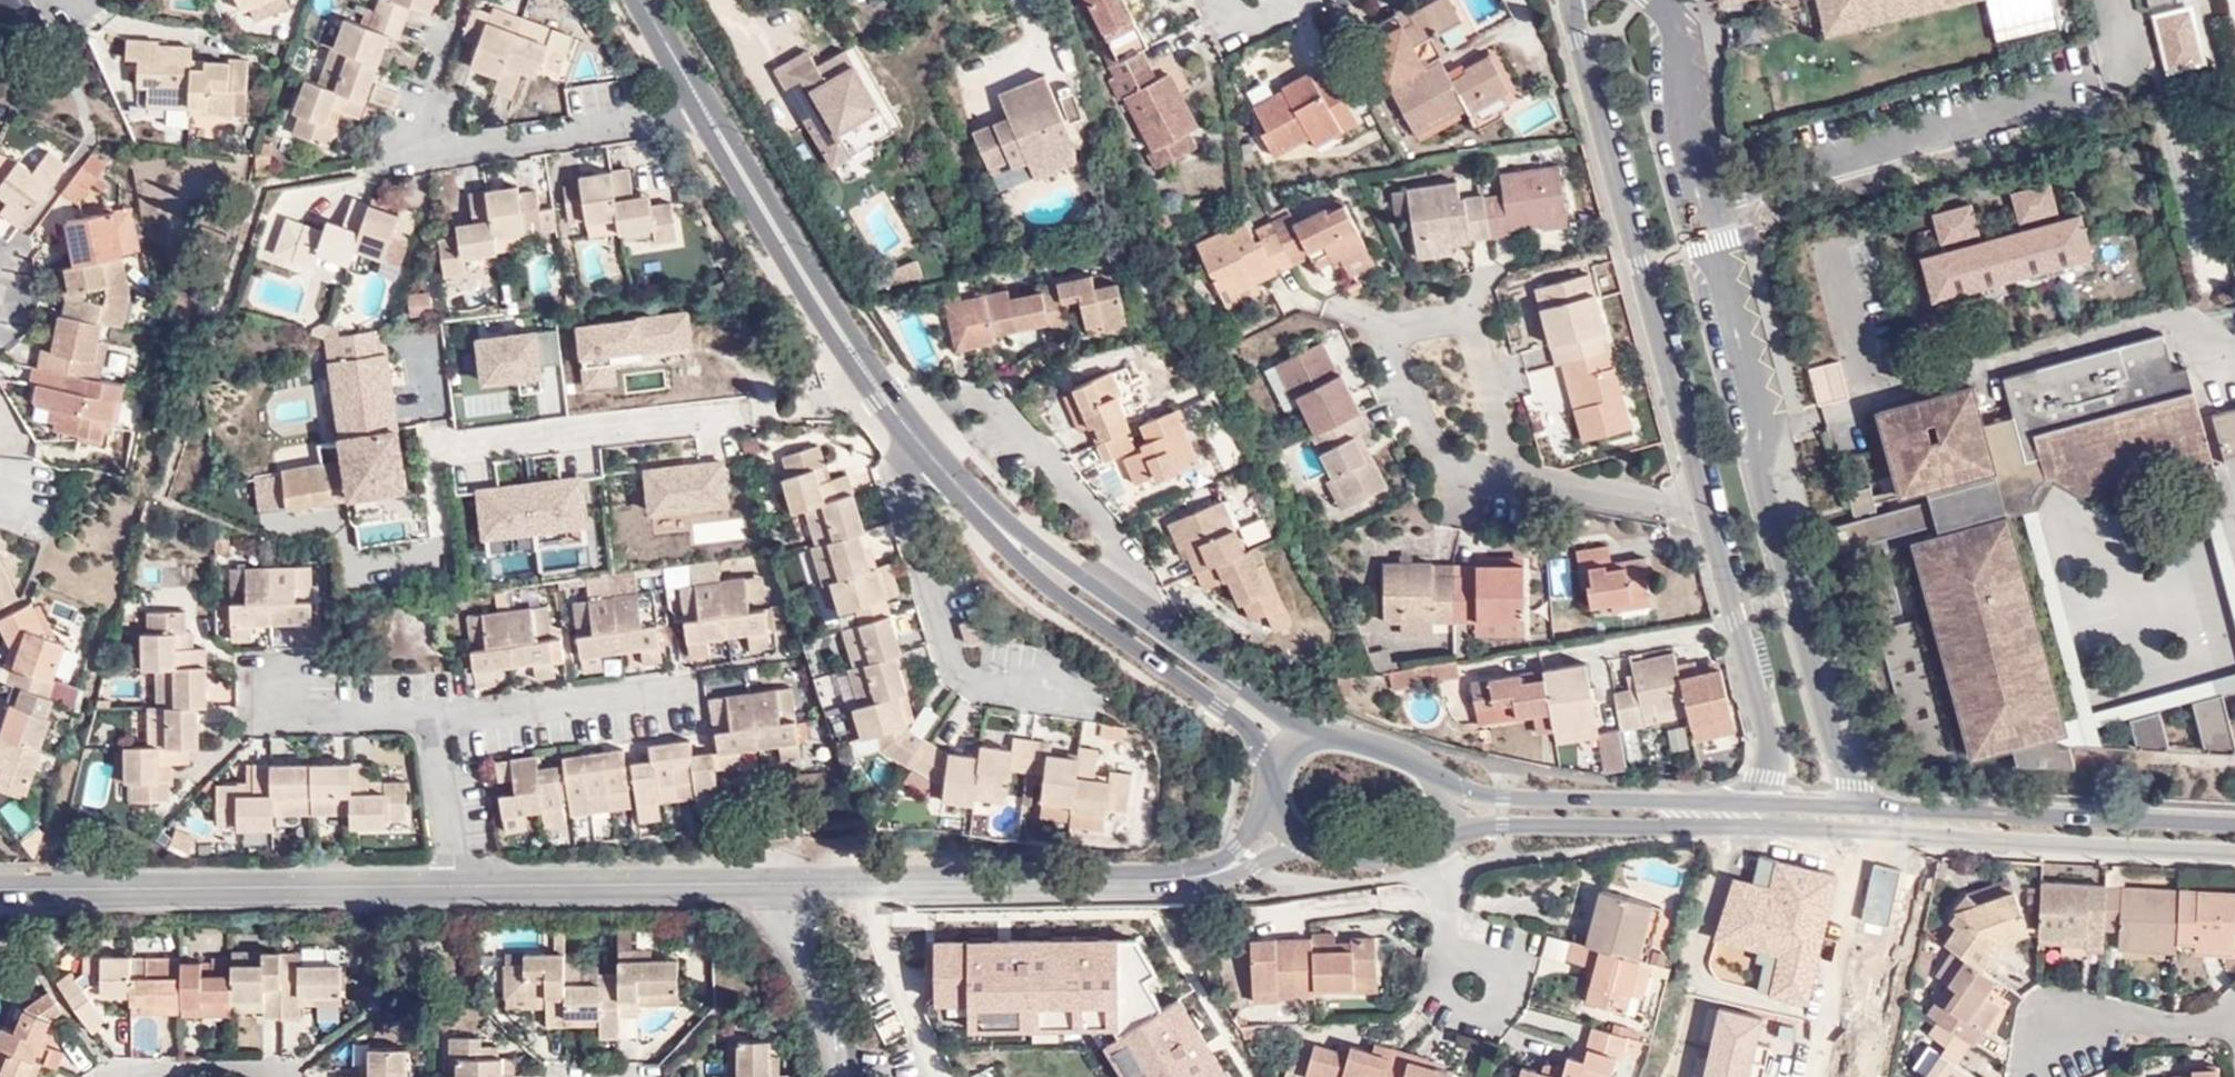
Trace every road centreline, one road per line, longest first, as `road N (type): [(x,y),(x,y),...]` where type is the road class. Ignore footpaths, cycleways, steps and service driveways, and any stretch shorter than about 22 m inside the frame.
road 1 (residential): [(1861,805),(1840,760),(1759,476),(1764,415),(1700,196),(1678,39),(1665,0)]
road 2 (secondary): [(1445,830),(1504,825),(2234,852)]
road 3 (residential): [(1567,0),(1707,513)]
road 4 (tertiary): [(1284,830),(1216,874),(1174,880),(777,884)]
road 5 (tertiary): [(457,886),(0,889)]
road 6 (residential): [(706,112),(457,147),(420,132),(464,0)]
road 7 (secondary): [(1312,734),(963,487)]
road 8 (secondary): [(963,487),(1022,564),(1220,705),(1278,764)]
road 9 (secondary): [(2234,827),(1861,805)]
road 10 (secondary): [(907,422),(872,380),(706,112)]
road 11 (residential): [(907,422),(898,494),(962,664),(985,685),(1065,682)]
road 12 (tertiary): [(777,884),(457,886)]
road 13 (secondary): [(1760,803),(1505,799),(1442,787)]
road 14 (residential): [(1707,513),(1770,743),(1760,803)]
road 15 (residential): [(428,713),(694,692)]
road 16 (residential): [(2234,1015),(2215,1024),(2063,1036),(2023,1076)]
road 17 (residential): [(1398,333),(1436,322),(1471,339),(1514,477)]
road 18 (residential): [(1514,477),(1442,463),(1389,360),(1398,333)]
road 19 (residential): [(845,1076),(839,1035),(780,914),(777,884)]
road 20 (residential): [(1707,513),(1514,477)]
road 21 (residential): [(1458,954),(1442,979),(1448,999),(1464,1010),(1485,1009),(1500,996),(1503,977),(1487,954),(1468,951)]
road 22 (residential): [(457,886),(428,713)]
road 23 (secondary): [(1442,787),(1412,758),(1312,734)]
road 24 (secondary): [(1284,830),(1307,844),(1362,856),(1420,855)]
road 25 (residential): [(289,713),(428,713)]
road 26 (secondary): [(706,112),(643,0)]

